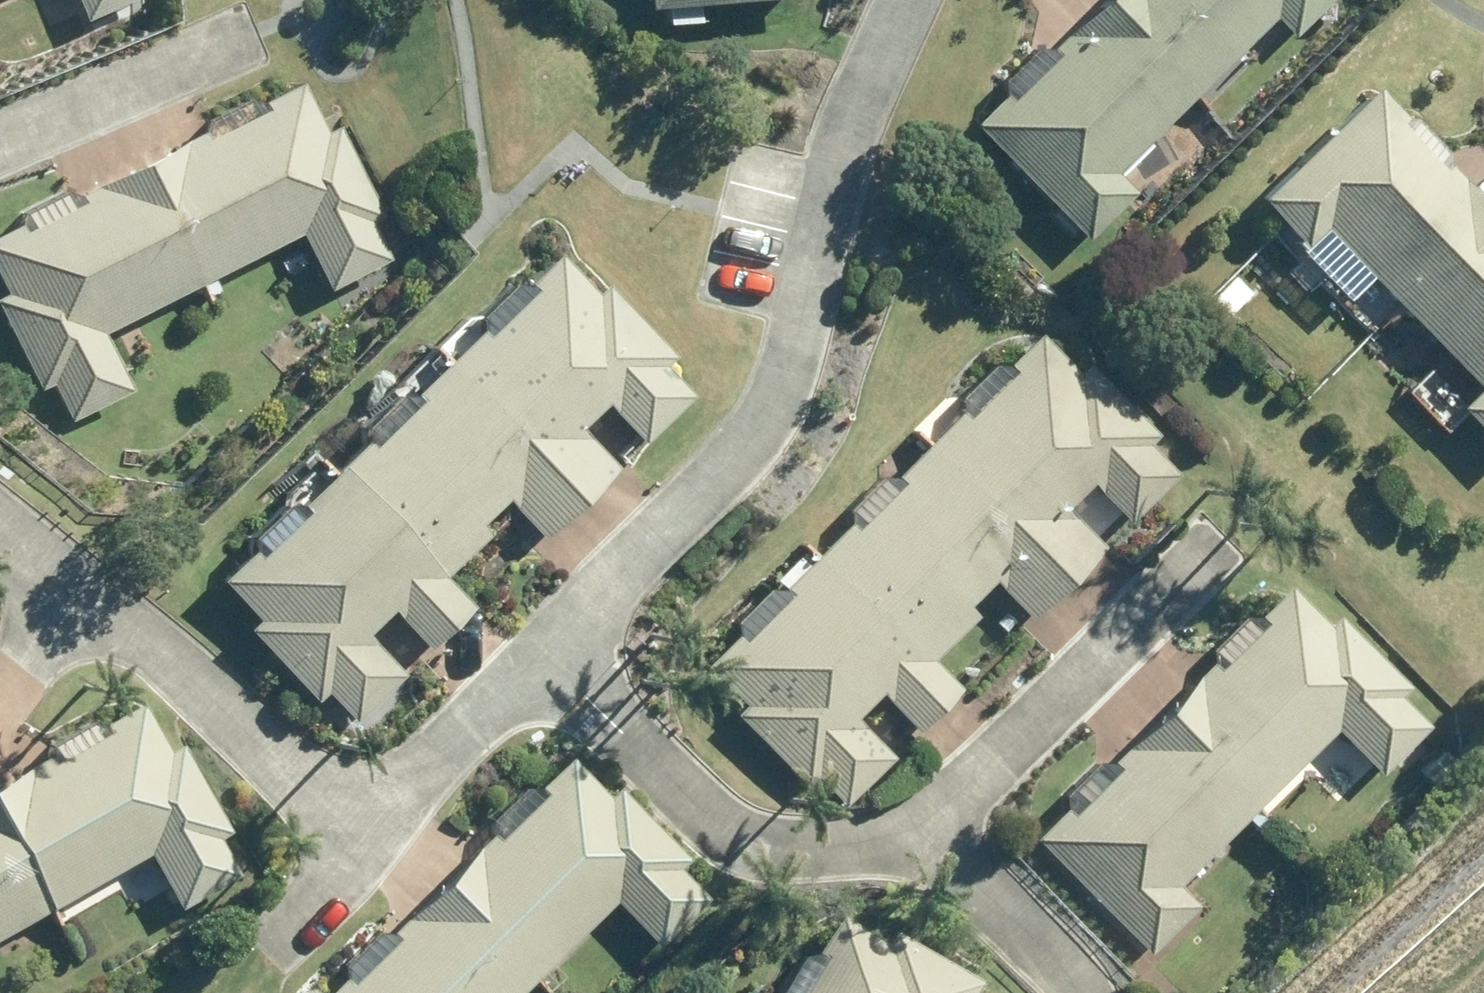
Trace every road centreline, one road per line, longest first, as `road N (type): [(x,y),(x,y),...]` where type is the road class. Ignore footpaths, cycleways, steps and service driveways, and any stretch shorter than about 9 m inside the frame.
road 1 (residential): [(1213,544),(951,809),(862,848),(750,846),(553,646)]
road 2 (residential): [(912,0),(839,157),(776,406),(553,646)]
road 3 (residential): [(553,646),(427,764),(371,796),(336,795),(0,527)]

